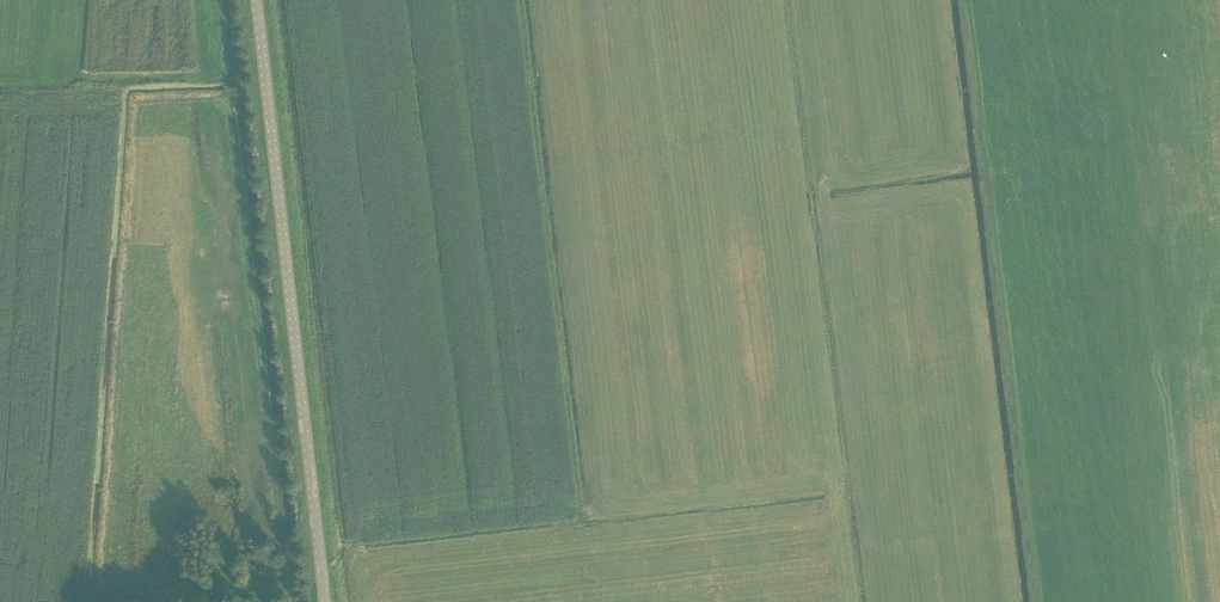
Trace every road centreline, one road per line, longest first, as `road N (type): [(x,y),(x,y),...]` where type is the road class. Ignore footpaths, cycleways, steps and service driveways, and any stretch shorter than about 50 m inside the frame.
road 1 (tertiary): [(326,601),(254,0)]

